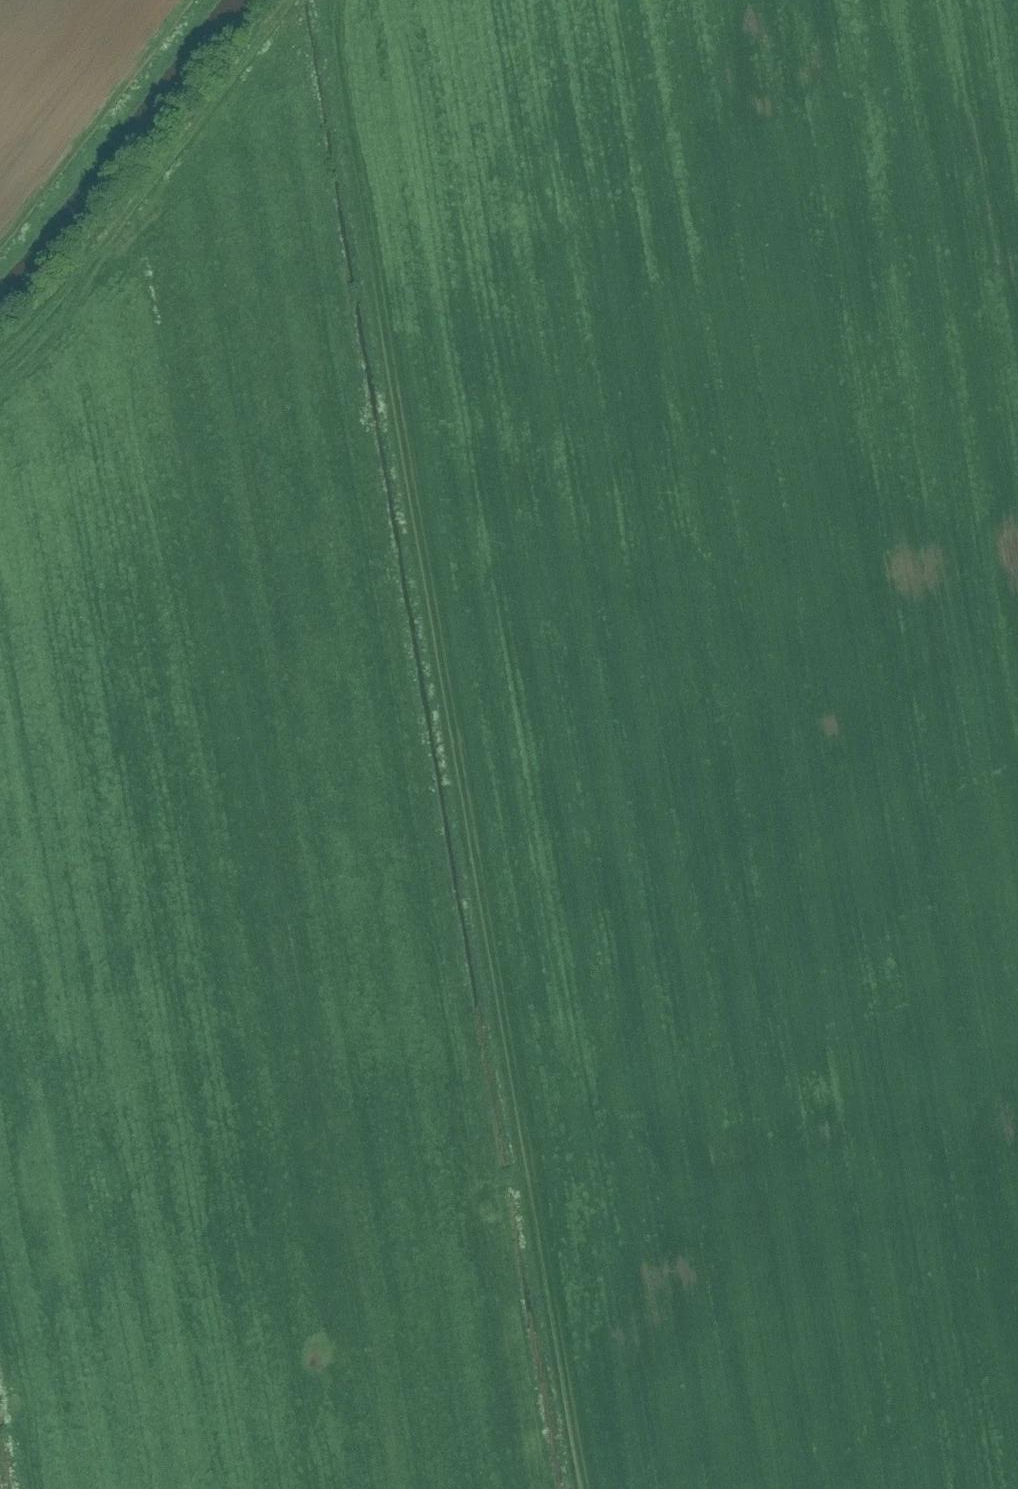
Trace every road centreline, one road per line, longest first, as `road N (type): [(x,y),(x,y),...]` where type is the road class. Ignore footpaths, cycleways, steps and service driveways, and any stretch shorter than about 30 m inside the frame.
road 1 (track): [(205,0),(0,267)]

